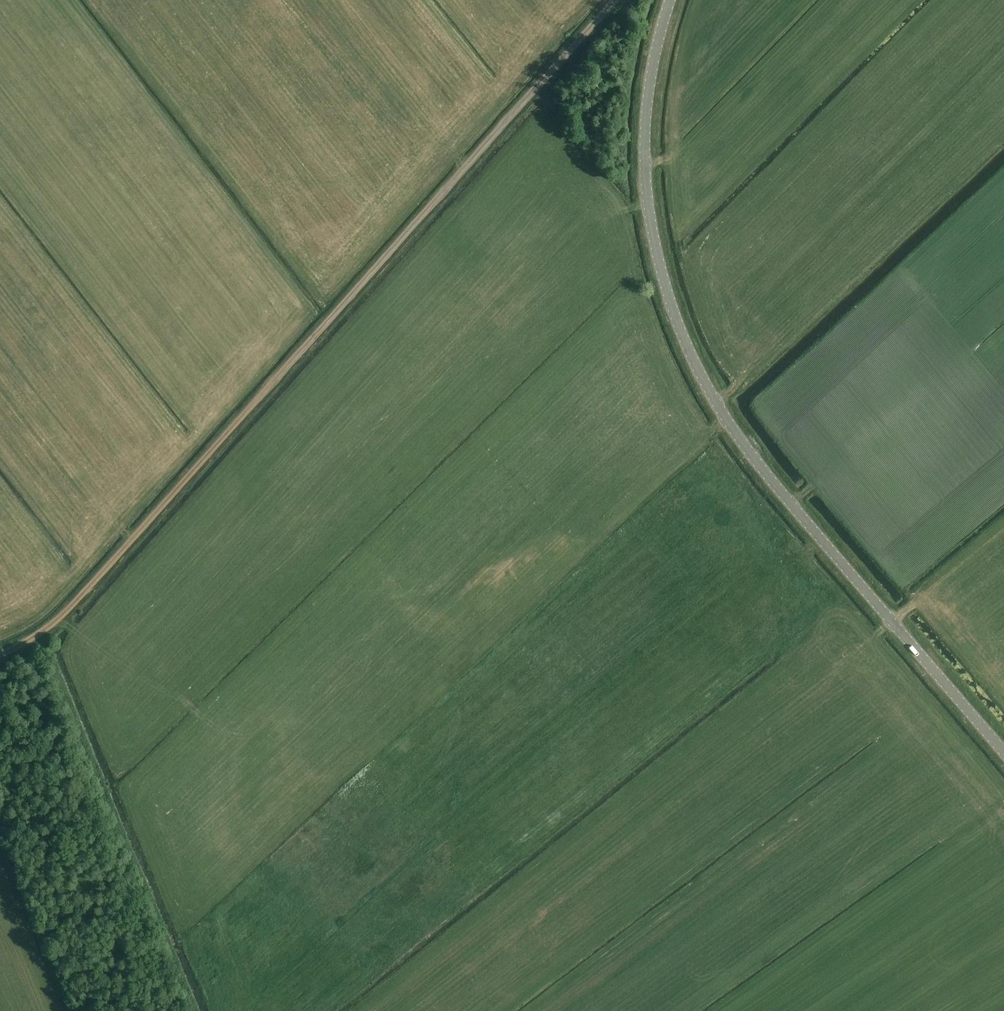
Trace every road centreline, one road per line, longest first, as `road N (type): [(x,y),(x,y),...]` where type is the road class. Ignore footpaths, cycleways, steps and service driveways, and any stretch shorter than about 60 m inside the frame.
road 1 (track): [(612,0),(75,600),(41,632),(0,652)]
road 2 (tertiary): [(1003,753),(761,470),(698,372),(662,284),(643,184),(647,82),(669,0)]

